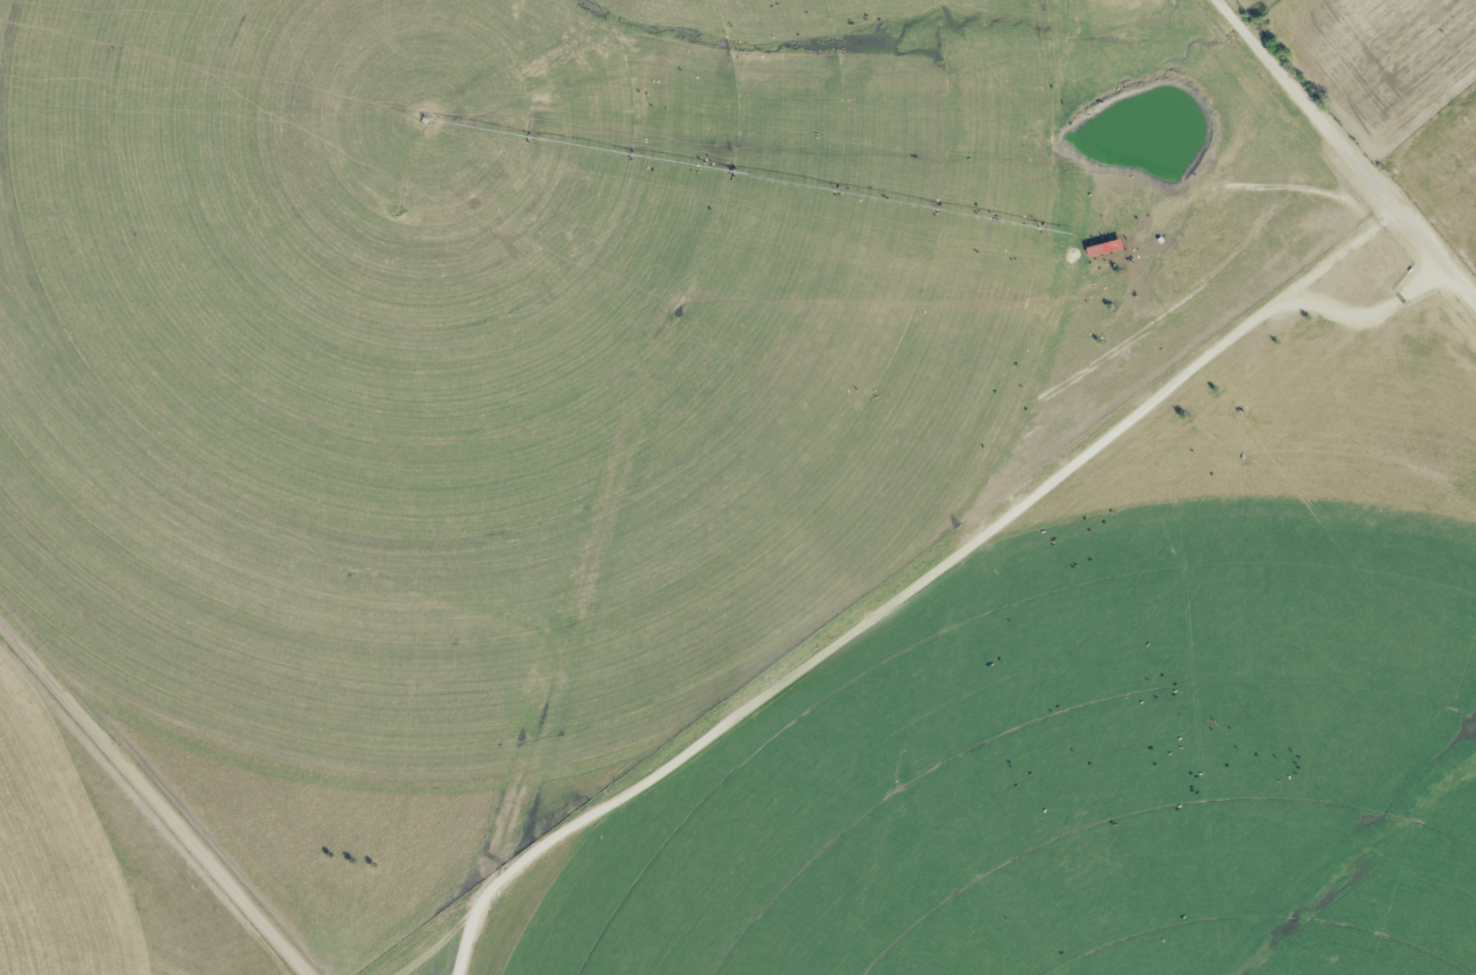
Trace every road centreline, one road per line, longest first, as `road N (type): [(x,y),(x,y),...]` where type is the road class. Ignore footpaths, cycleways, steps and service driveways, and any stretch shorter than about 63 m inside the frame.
road 1 (residential): [(1475,309),(1214,0)]

